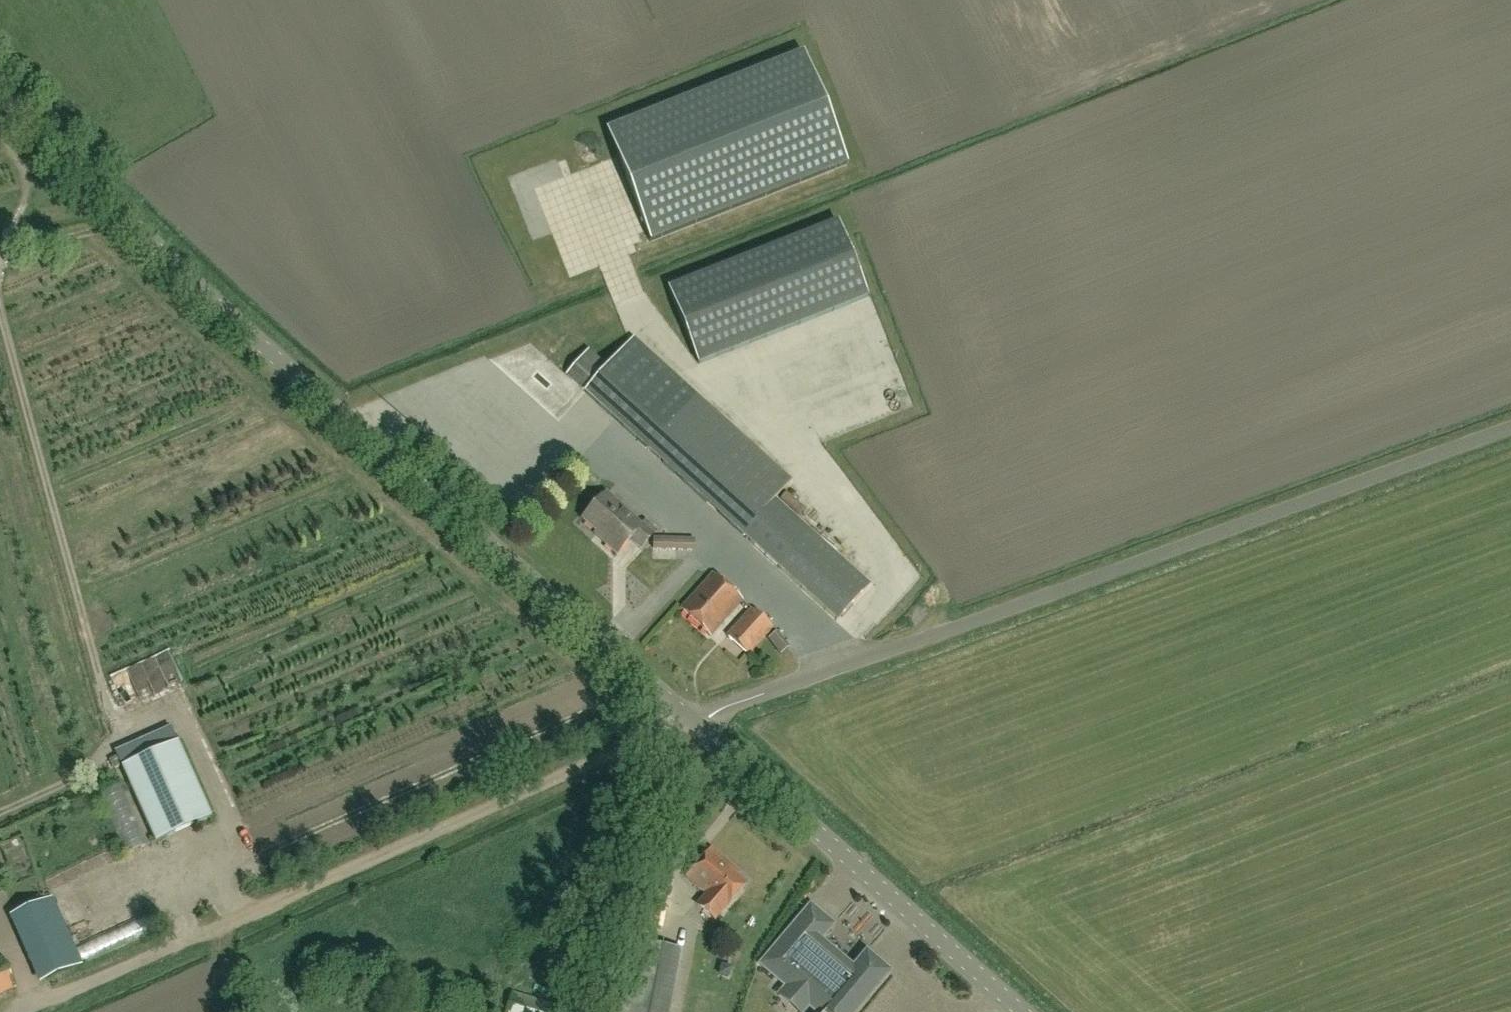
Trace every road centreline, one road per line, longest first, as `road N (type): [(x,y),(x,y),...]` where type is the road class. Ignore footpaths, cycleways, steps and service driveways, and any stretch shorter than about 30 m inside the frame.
road 1 (tertiary): [(694,722),(246,335),(0,90)]
road 2 (unclassified): [(694,722),(1510,431)]
road 3 (track): [(24,1011),(694,722)]
road 4 (tertiary): [(1023,1011),(694,722)]

